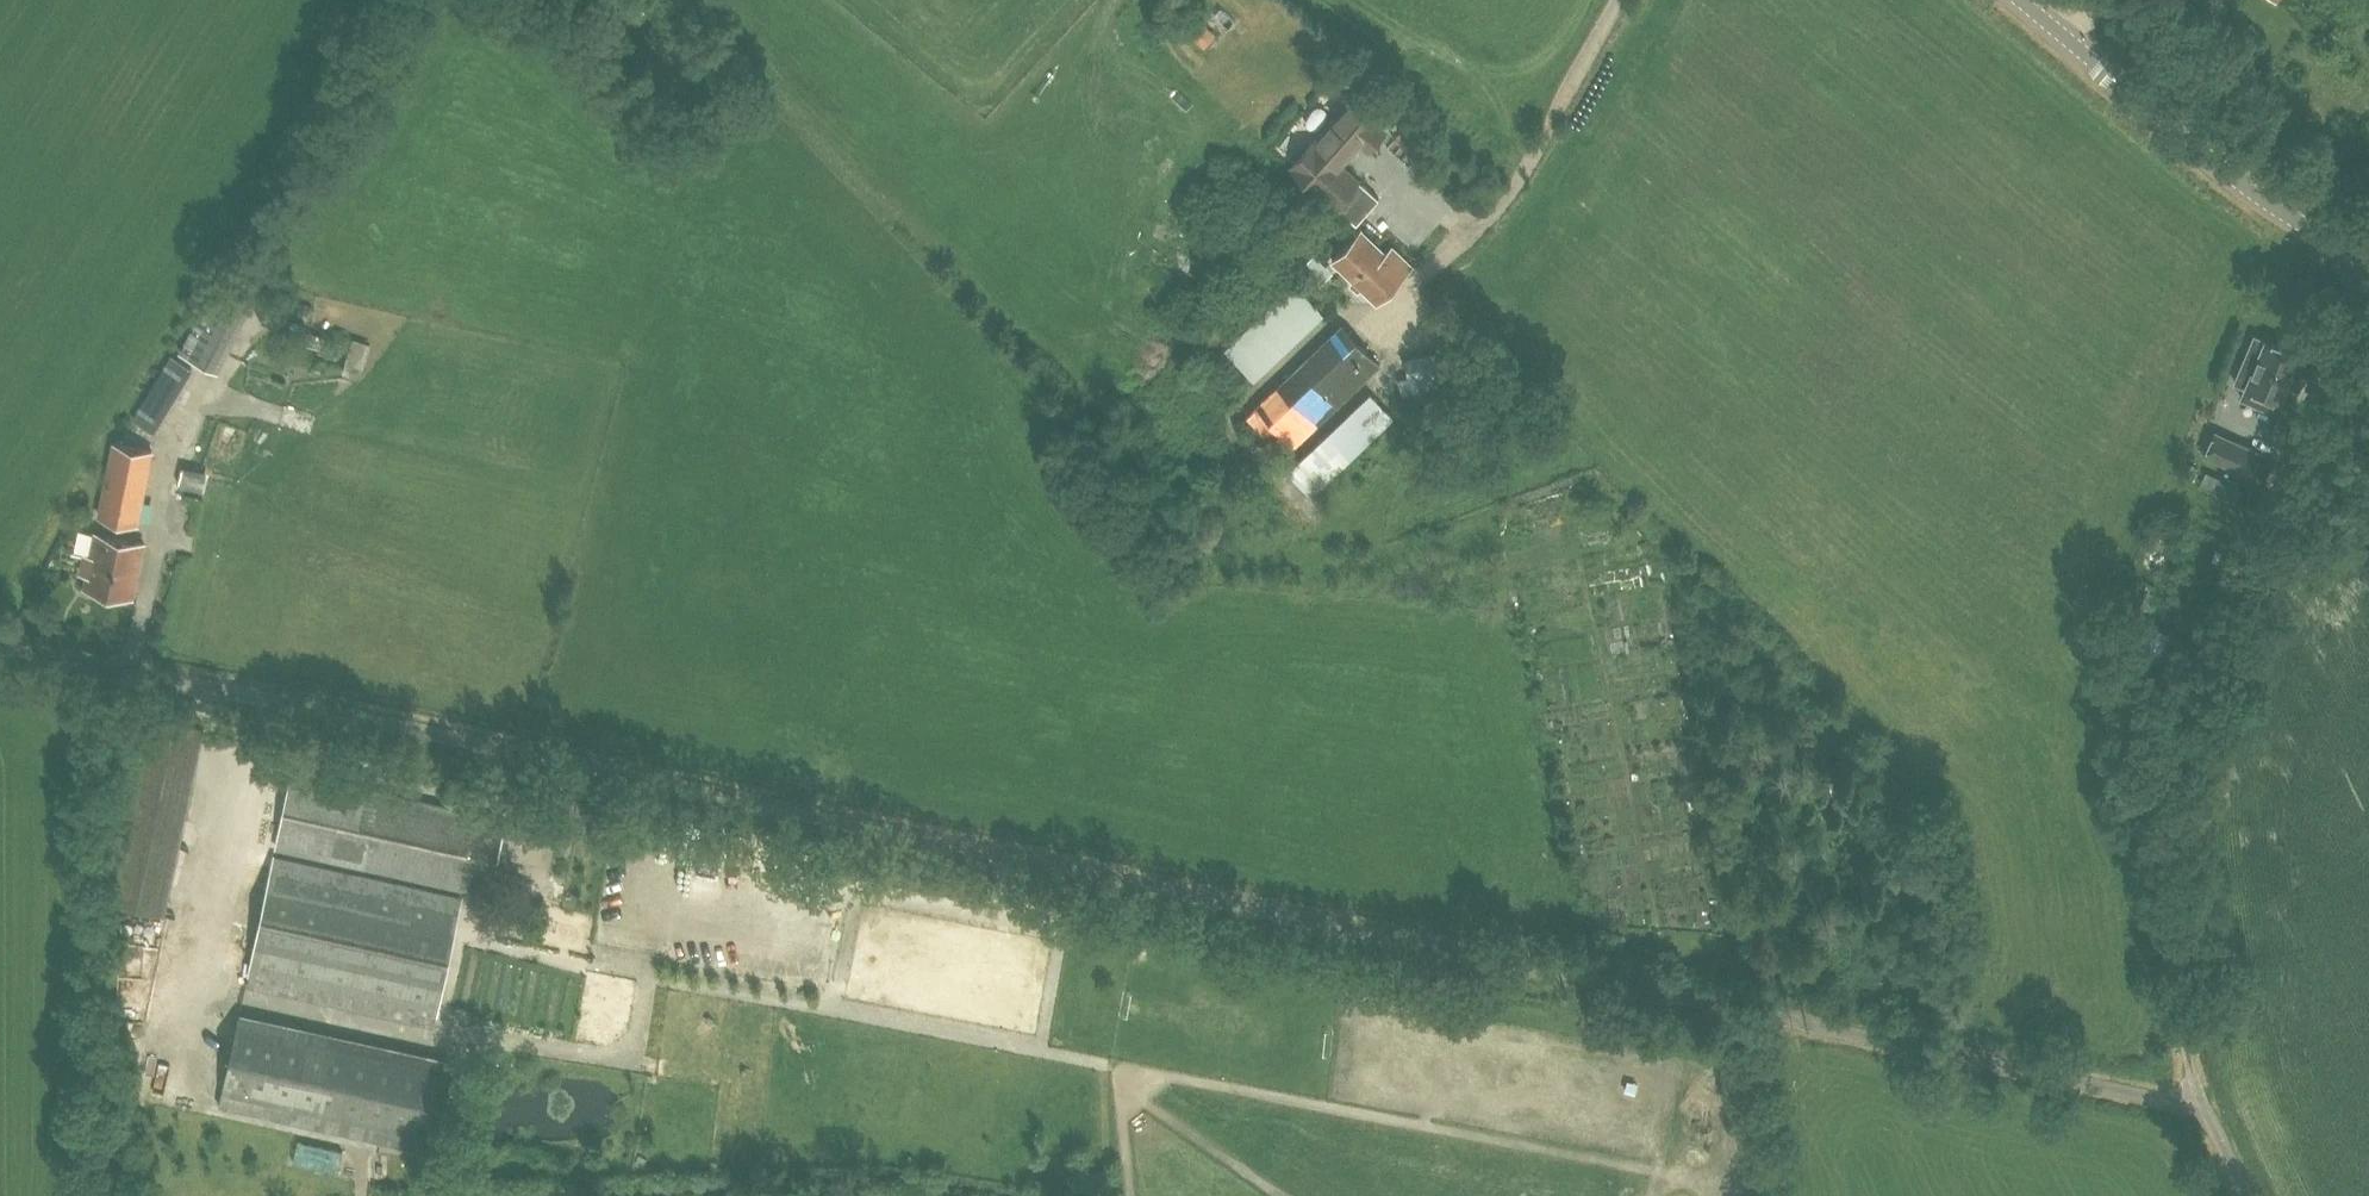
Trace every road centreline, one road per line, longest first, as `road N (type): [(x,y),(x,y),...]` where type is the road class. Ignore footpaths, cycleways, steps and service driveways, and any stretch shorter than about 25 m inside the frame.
road 1 (unclassified): [(2246,1195),(2202,1109),(0,644)]
road 2 (track): [(2202,1109),(2145,818),(2146,744),(2358,254)]
road 3 (tertiary): [(2368,257),(2325,239),(2216,165),(2019,0)]

